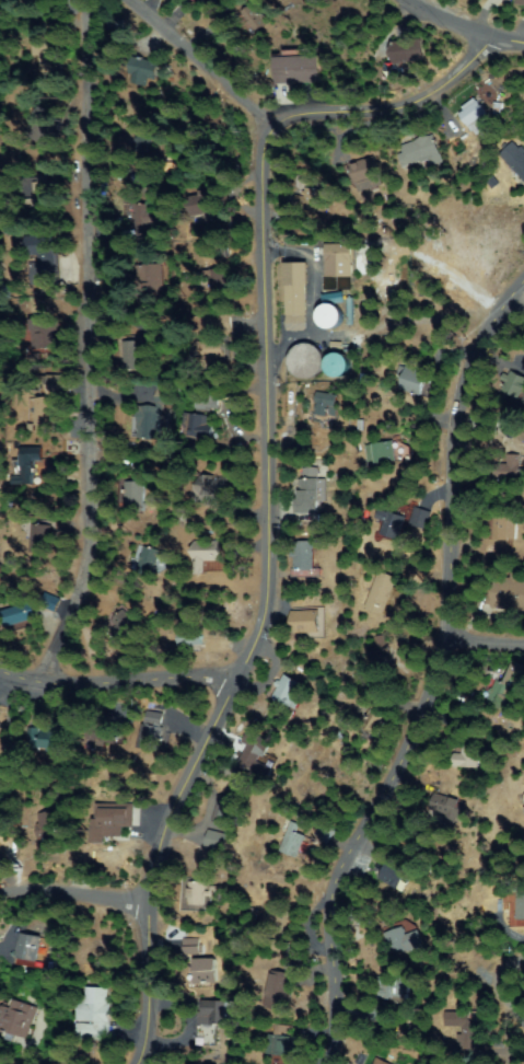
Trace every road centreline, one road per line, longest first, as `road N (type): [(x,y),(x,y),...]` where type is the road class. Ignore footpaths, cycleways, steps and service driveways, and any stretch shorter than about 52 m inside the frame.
road 1 (residential): [(132,1063),(138,1026),(123,902),(126,849),(194,766),(249,602),(259,541),(267,123)]
road 2 (residential): [(320,1063),(328,881),(428,701),(444,644),(457,400),(478,340),(523,291)]
road 3 (residential): [(33,673),(51,631),(62,542),(69,0)]
road 4 (residential): [(267,123),(353,123),(396,109),(440,86),(493,35)]
road 5 (residential): [(267,123),(216,111),(76,0)]
road 6 (residential): [(223,690),(78,682),(0,659)]
road 7 (residential): [(123,902),(0,902)]

